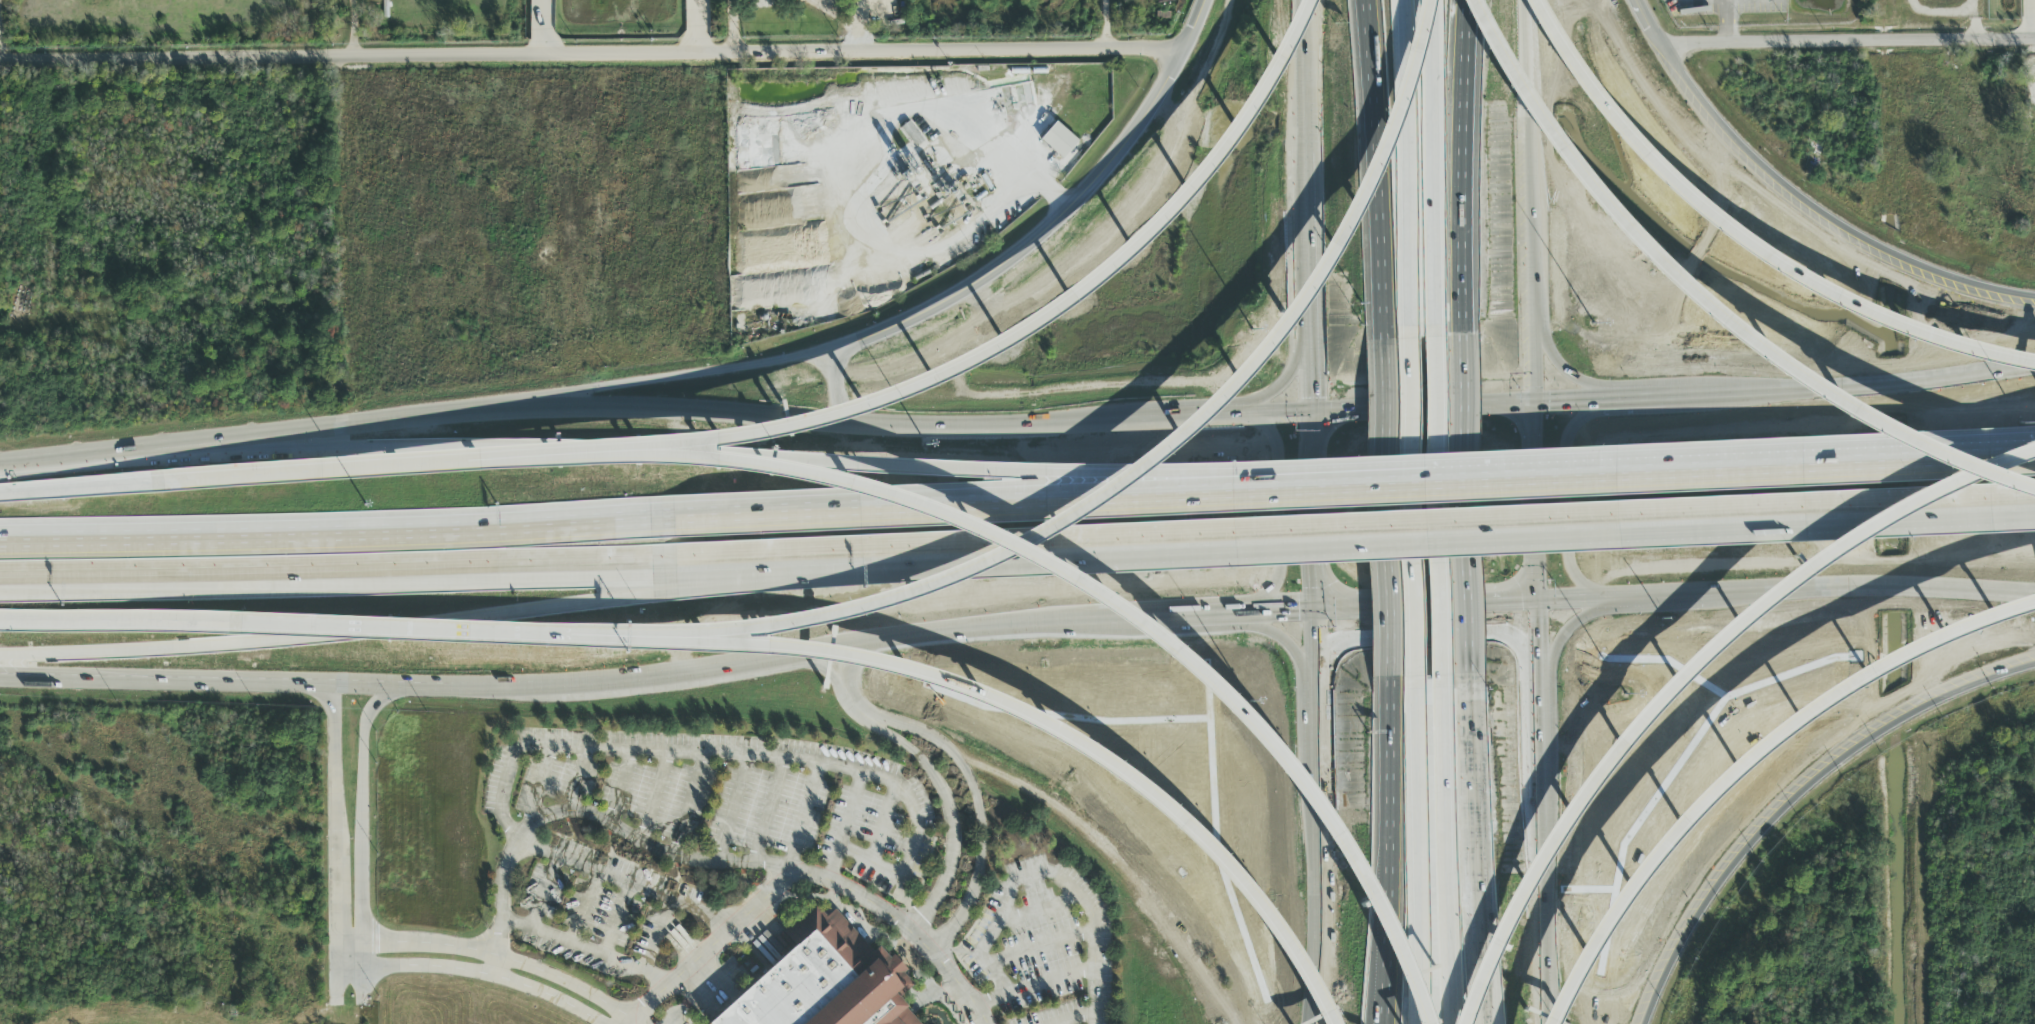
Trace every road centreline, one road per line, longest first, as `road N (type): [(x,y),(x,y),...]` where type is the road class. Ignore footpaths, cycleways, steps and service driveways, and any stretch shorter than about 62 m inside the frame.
road 1 (motorway): [(1441,1023),(1359,842),(1263,708),(1178,628),(1005,526),(866,479),(643,450),(162,482)]
road 2 (residential): [(0,59),(1183,49)]
road 3 (motorway): [(658,639),(745,632),(911,592),(1058,531),(1157,467),(1248,379),(1327,274),(1389,149),(1434,0)]
road 4 (motorway): [(968,544),(2034,490)]
road 5 (primary): [(1077,415),(914,421),(547,404),(73,454)]
road 6 (primary): [(208,684),(541,686),(724,672),(843,644),(990,624),(1160,617)]
road 7 (motorway): [(1591,478),(671,520)]
road 8 (motorway): [(1591,478),(932,469),(685,450)]
road 9 (motorway): [(1321,0),(1278,83),(1217,172),(1118,271),(1068,306),(964,361),(833,415),(643,450)]
road 10 (motorway): [(2034,449),(1914,503),(1855,542),(1679,686),(1559,840),(1525,895),(1468,1023)]
road 11 (motorway): [(658,639),(840,653),(946,682),(1064,736),(1148,794),(1231,872),(1332,1023)]
road 12 (motorway): [(1483,0),(1591,168),(1683,271),(1820,376),(1958,451),(2034,479)]
road 13 (primary): [(1316,611),(1614,603),(1867,585),(2034,592)]
road 14 (motorway): [(671,520),(0,550)]
road 15 (motorway): [(0,574),(660,561)]
road 16 (motorway): [(0,620),(658,639)]
road 17 (motorway): [(0,655),(180,649),(489,619),(652,591)]
road 18 (motorway): [(1562,1023),(1596,954),(1658,862),(1778,740),(1881,665),(2034,601)]
road 19 (motorway): [(2034,359),(1921,329),(1774,254),(1649,149),(1599,93),(1541,0)]
road 20 (motorway): [(685,450),(73,454)]
road 21 (primary): [(1645,1023),(1710,886),(1774,812),(1884,724),(2034,662)]
road 22 (secondary): [(1207,0),(1163,90),(1091,185),(1006,260),(854,343)]
road 23 (primary): [(2034,300),(1982,293),(1839,235),(1747,156),(1666,52)]
road 24 (motorway): [(2034,453),(1591,478)]
road 25 (tertiary): [(1666,52),(1833,39),(2034,37)]
road 26 (motorway): [(1381,331),(1389,692)]
road 27 (primary): [(2034,371),(1935,387),(1675,396)]
road 28 (motorway): [(1470,689),(1461,329)]
road 29 (motorway): [(1418,676),(1421,1023)]
road 30 (motorway): [(1443,678),(1436,333)]
road 31 (motorway): [(1444,1023),(1443,678)]
road 32 (motorway): [(1410,332),(1418,676)]
road 33 (motorway): [(1492,1023),(1470,689)]
road 34 (motorway): [(1436,333),(1429,0)]
road 35 (motorway): [(1406,0),(1410,332)]
road 36 (motorway): [(1366,0),(1381,331)]
road 37 (motorway): [(1461,329),(1457,0)]
road 38 (motorway): [(652,591),(810,575),(968,544)]
road 39 (primary): [(854,343),(547,404)]
road 40 (motorway): [(660,561),(968,544)]
road 41 (secondary): [(1540,678),(1519,643),(1498,633),(1362,634),(1338,642),(1316,679)]
road 42 (secondary): [(1317,770),(1318,1023)]
road 43 (primary): [(1608,399),(1572,433),(1571,566),(1575,579),(1614,603)]
road 44 (primary): [(1240,614),(1268,595),(1283,564),(1276,442),(1241,413)]
road 45 (primary): [(1538,402),(1313,410)]
road 46 (motorway): [(1534,216),(1526,0)]
road 47 (primary): [(0,682),(208,684)]
road 48 (motorway): [(1308,150),(1310,336)]
road 49 (secondary): [(1540,578),(1538,402)]
road 50 (motorway): [(1389,692),(1392,859)]
road 51 (motorway): [(1392,859),(1376,1023)]
road 52 (motorway): [(1392,859),(1385,1023)]
road 53 (motorway): [(162,482),(0,495)]
road 54 (secondary): [(1314,449),(1316,611)]
road 55 (primary): [(1608,399),(1553,357),(1535,305)]

